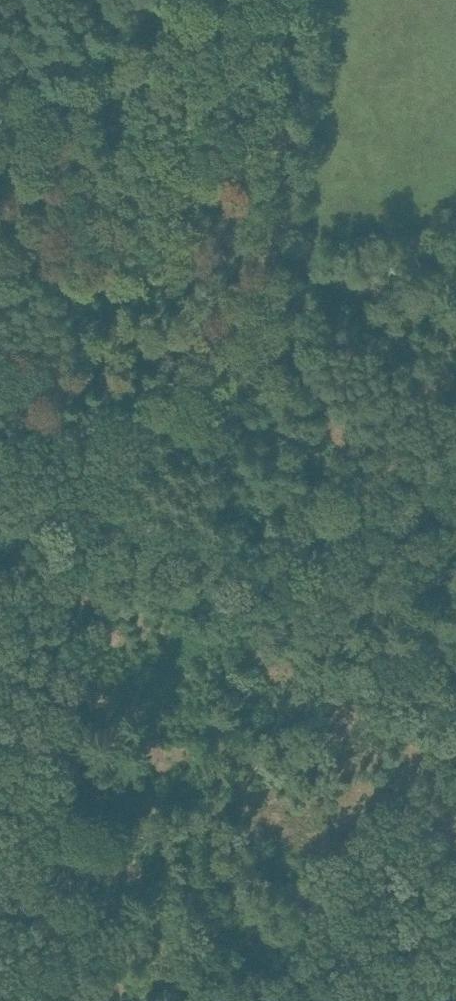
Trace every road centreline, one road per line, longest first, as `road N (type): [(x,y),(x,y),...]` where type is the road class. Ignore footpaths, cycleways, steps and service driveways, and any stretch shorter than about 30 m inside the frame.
road 1 (track): [(0,509),(105,516),(242,574),(455,713)]

